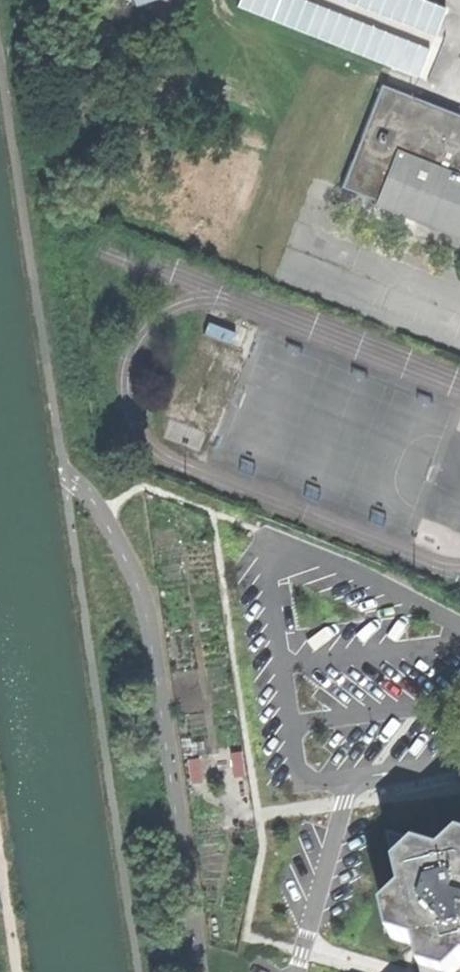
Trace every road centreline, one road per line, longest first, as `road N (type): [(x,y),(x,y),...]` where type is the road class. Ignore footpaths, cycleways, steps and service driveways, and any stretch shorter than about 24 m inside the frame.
road 1 (track): [(0,840),(20,971)]

